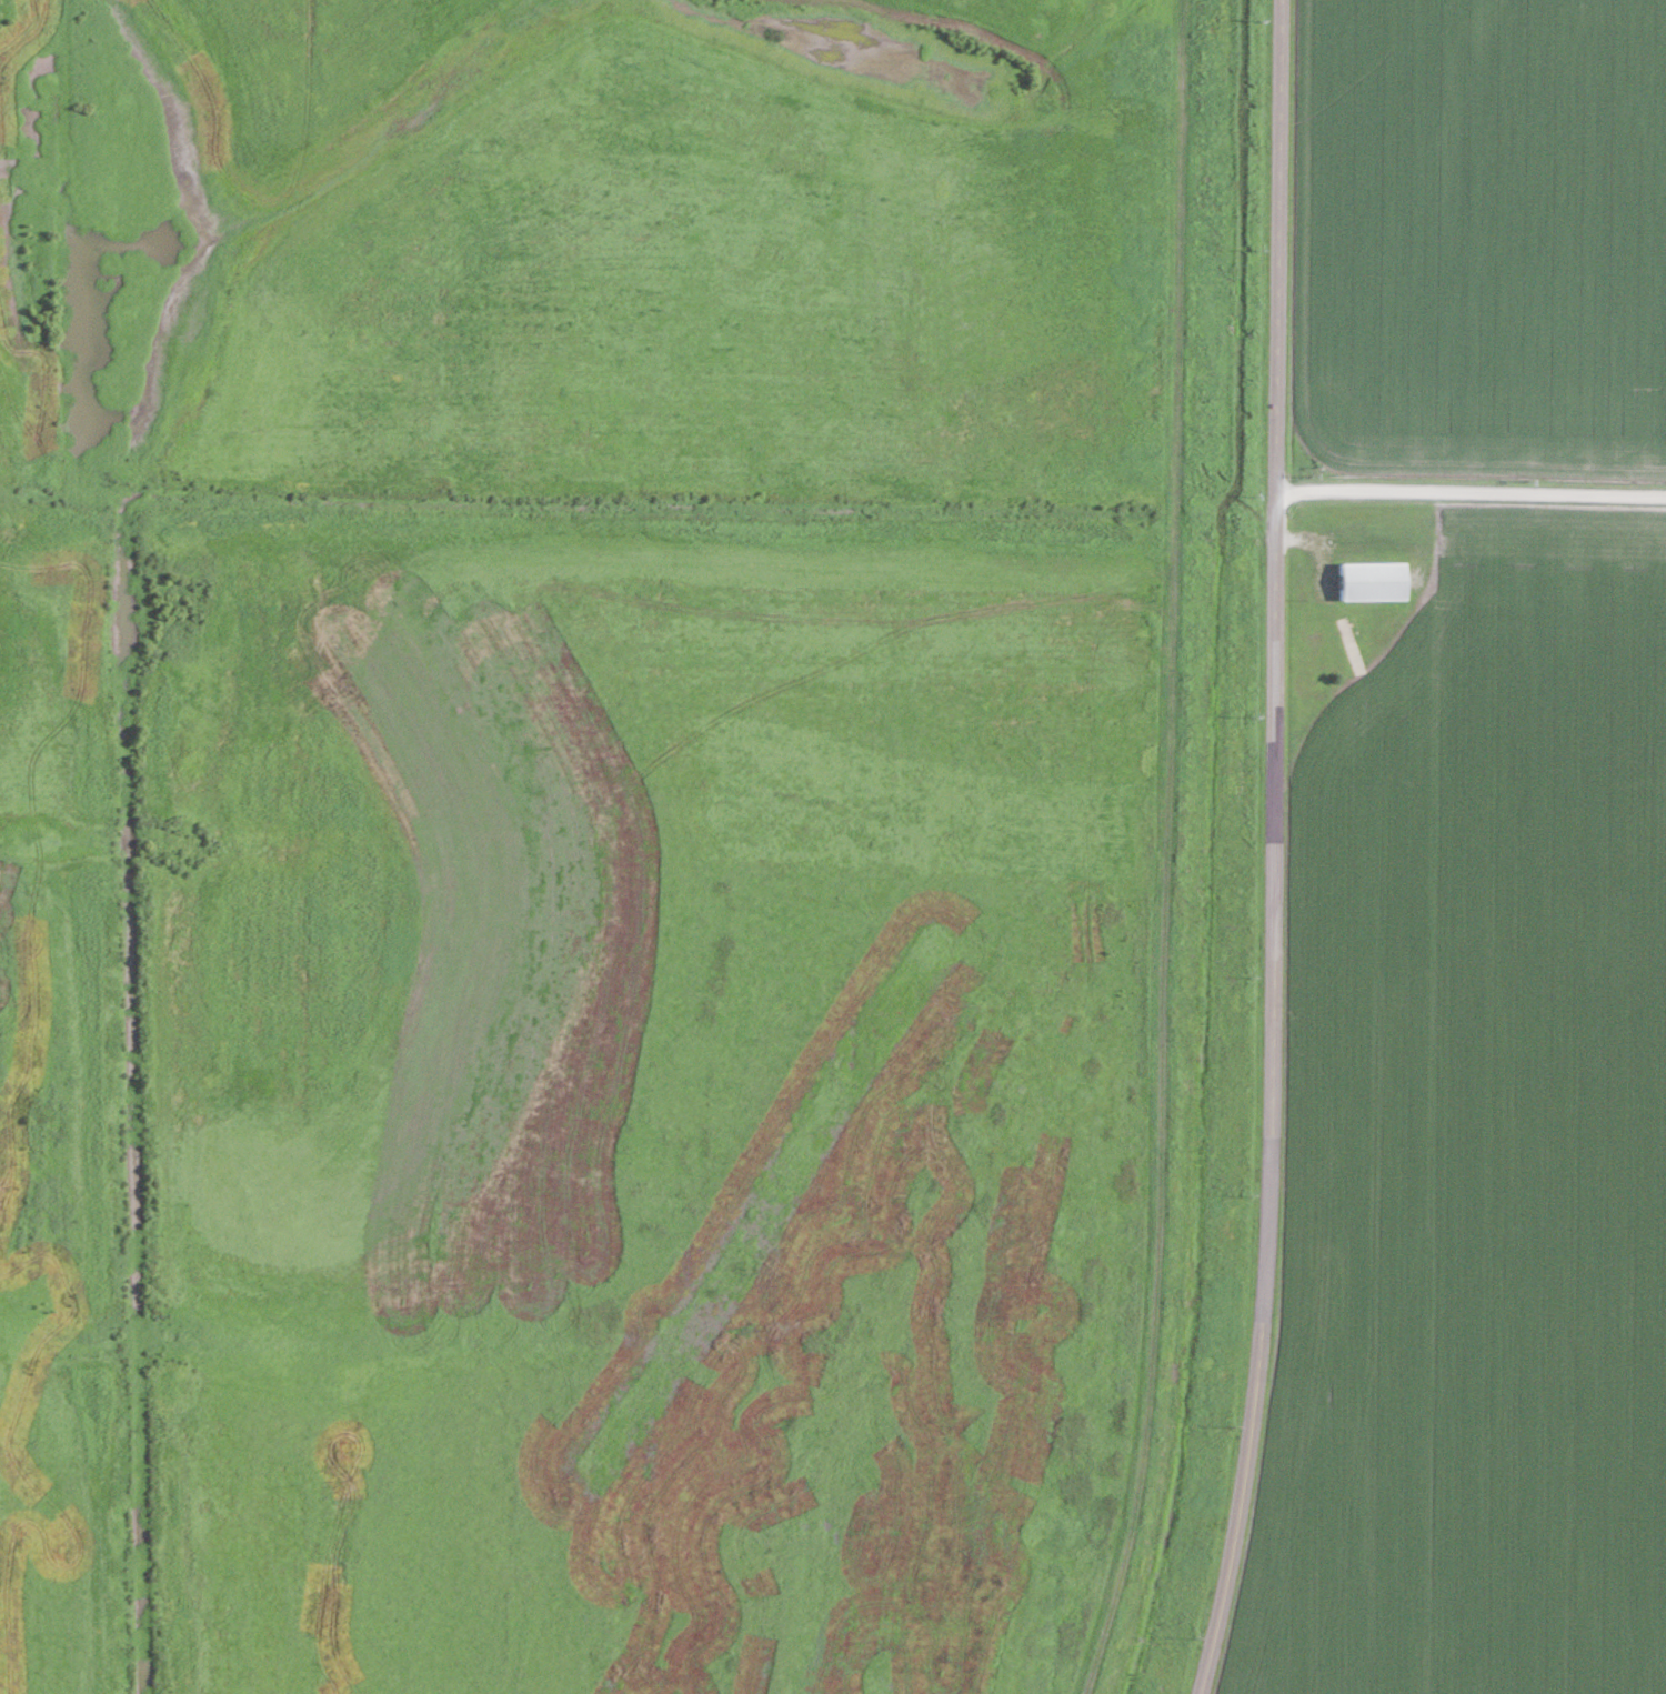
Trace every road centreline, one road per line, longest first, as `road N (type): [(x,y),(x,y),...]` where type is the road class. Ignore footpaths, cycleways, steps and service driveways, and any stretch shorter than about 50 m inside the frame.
road 1 (tertiary): [(1197,1693),(1243,1462),(1266,1202),(1279,0)]
road 2 (residential): [(1665,497),(1404,489)]
road 3 (residential): [(1404,489),(1274,492)]

